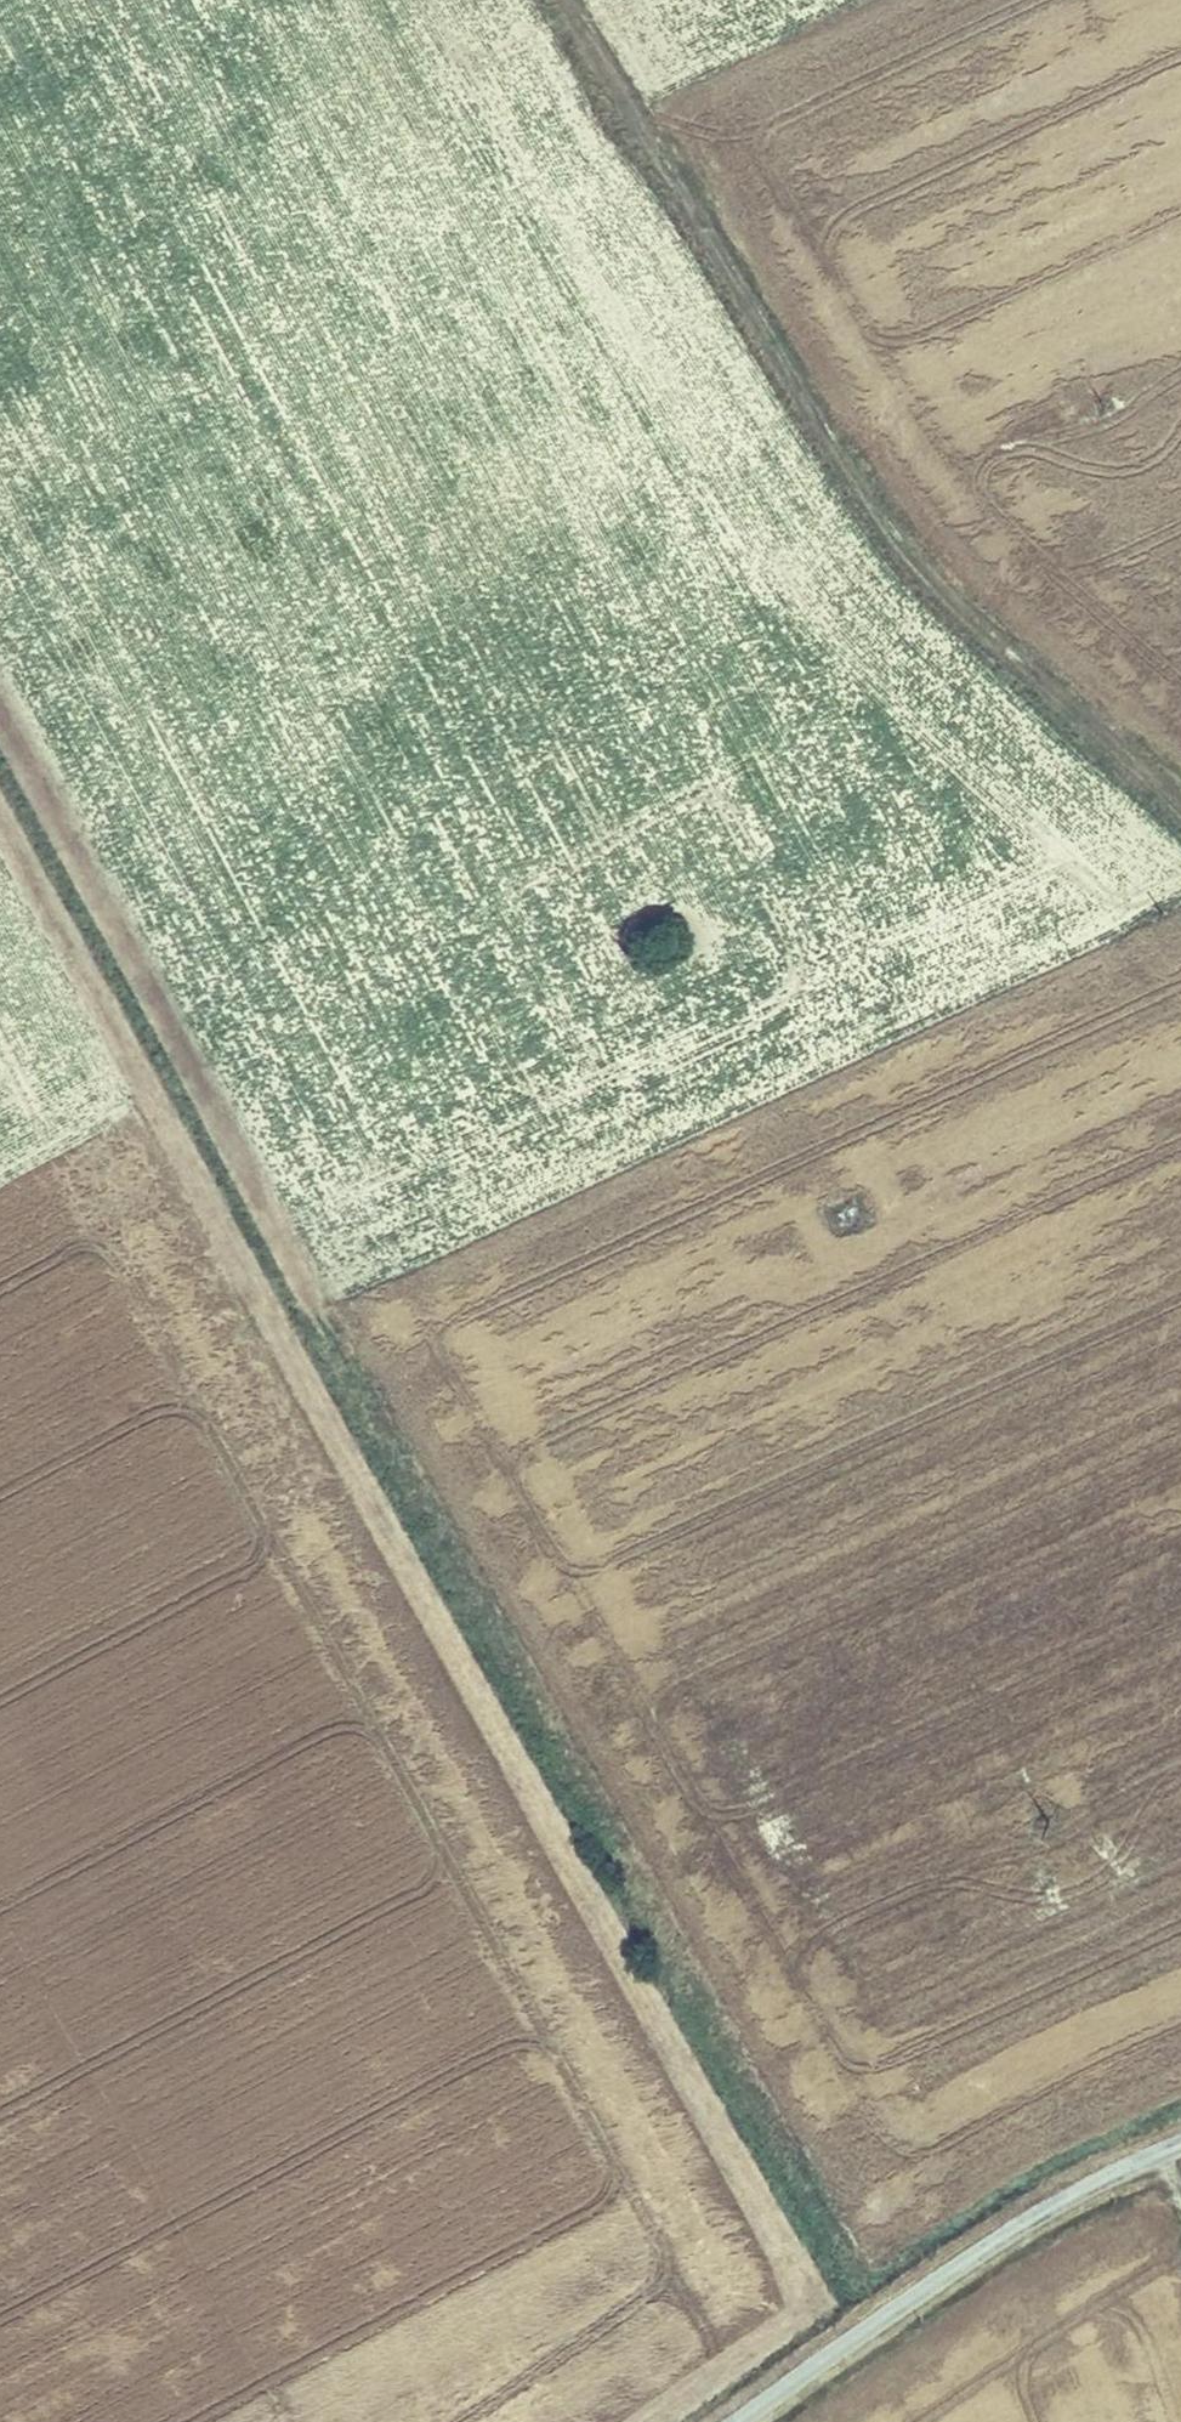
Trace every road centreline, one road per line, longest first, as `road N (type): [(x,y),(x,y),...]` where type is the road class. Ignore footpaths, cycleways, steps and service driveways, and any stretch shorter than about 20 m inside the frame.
road 1 (track): [(1180,806),(910,552),(569,0)]
road 2 (residential): [(735,2421),(907,2296),(1061,2198),(1180,2140)]

